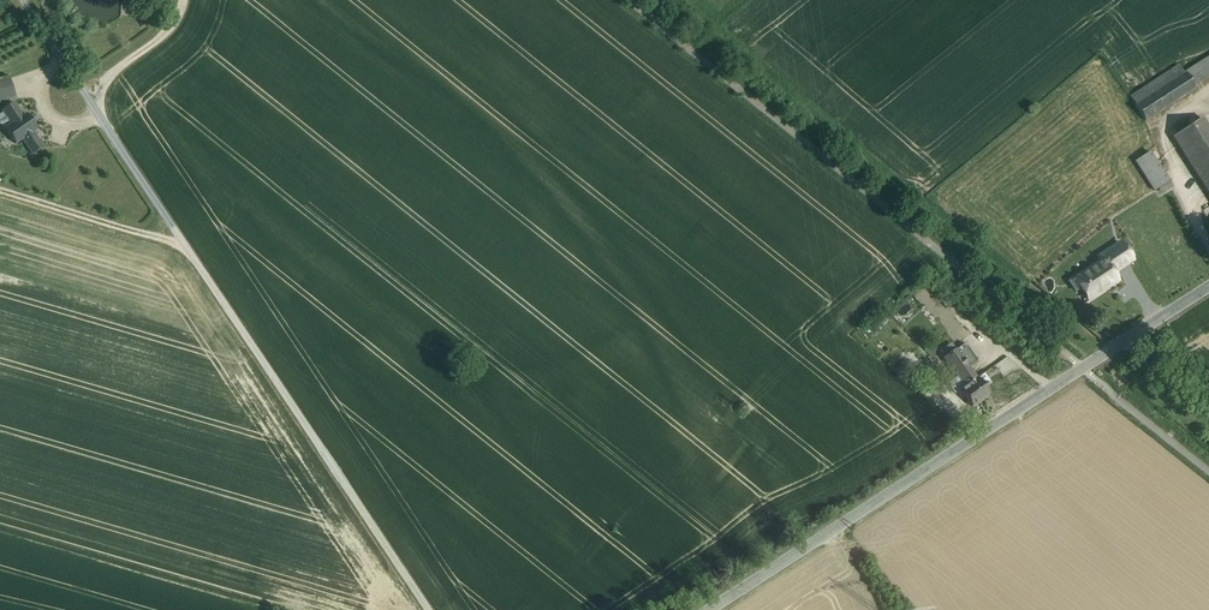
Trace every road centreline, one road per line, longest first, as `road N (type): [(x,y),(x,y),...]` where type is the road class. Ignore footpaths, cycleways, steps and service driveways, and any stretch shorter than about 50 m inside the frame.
road 1 (unclassified): [(430,609),(23,0)]
road 2 (tertiary): [(704,609),(1208,288)]
road 3 (track): [(185,245),(0,191)]
road 4 (track): [(87,98),(176,28),(190,0)]

